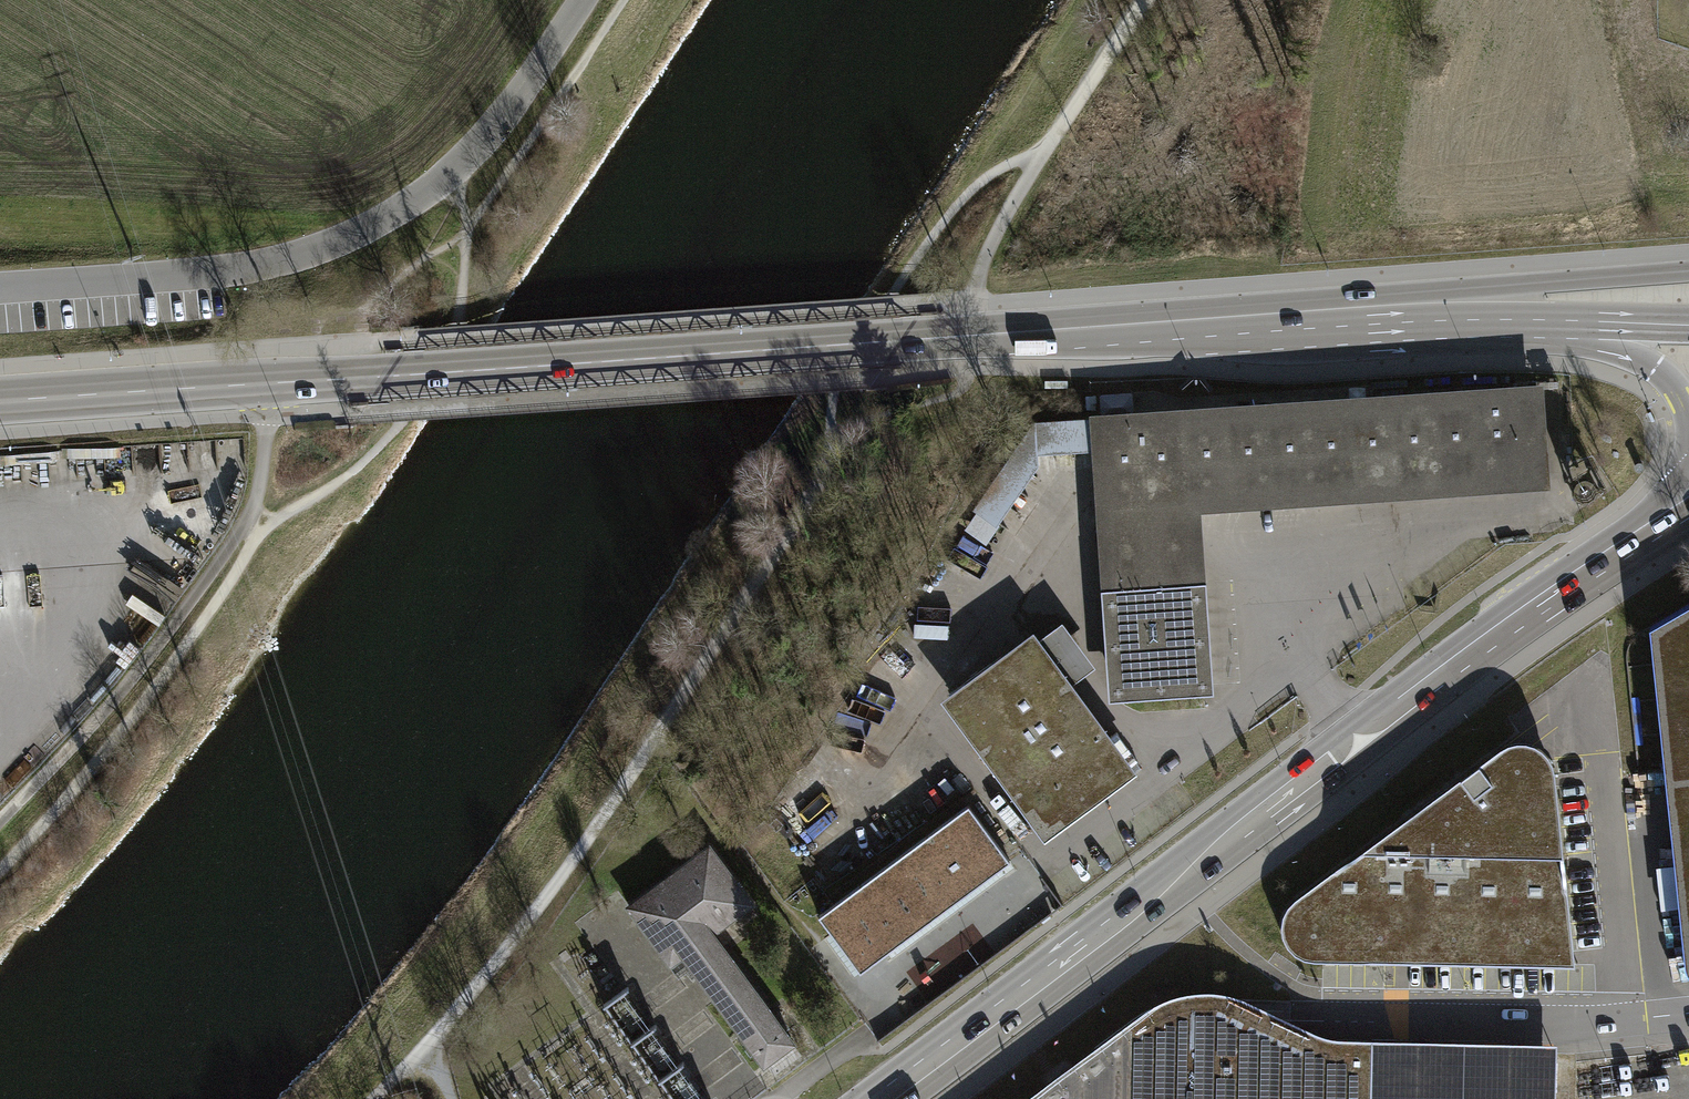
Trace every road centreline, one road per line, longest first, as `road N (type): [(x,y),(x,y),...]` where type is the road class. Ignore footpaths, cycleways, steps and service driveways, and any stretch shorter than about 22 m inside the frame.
road 1 (primary): [(265,385),(1519,301)]
road 2 (primary): [(1653,522),(1445,666),(881,1098)]
road 3 (track): [(0,870),(180,656),(259,533),(348,475),(408,416),(459,326),(467,232)]
road 4 (track): [(373,1098),(469,998),(546,898),(770,563),(812,495),(829,446)]
road 5 (tertiary): [(0,289),(216,272),(310,252),(393,215),(489,134),(582,0)]
road 6 (unclassified): [(0,820),(123,690),(252,512),(264,462),(265,385)]
road 7 (track): [(829,446),(834,393),(886,300),(986,176),(1041,157)]
road 8 (primary): [(0,402),(265,385)]
road 9 (primary): [(1519,301),(1564,344),(1664,374),(1688,414)]
road 10 (track): [(1041,157),(1144,0)]
road 11 (primary): [(1688,273),(1551,283),(1519,301)]
road 12 (primary): [(1519,301),(1565,320),(1688,322)]
road 13 (track): [(971,369),(963,388),(944,399),(876,417),(829,446)]
road 14 (track): [(1041,157),(985,255),(972,304)]

